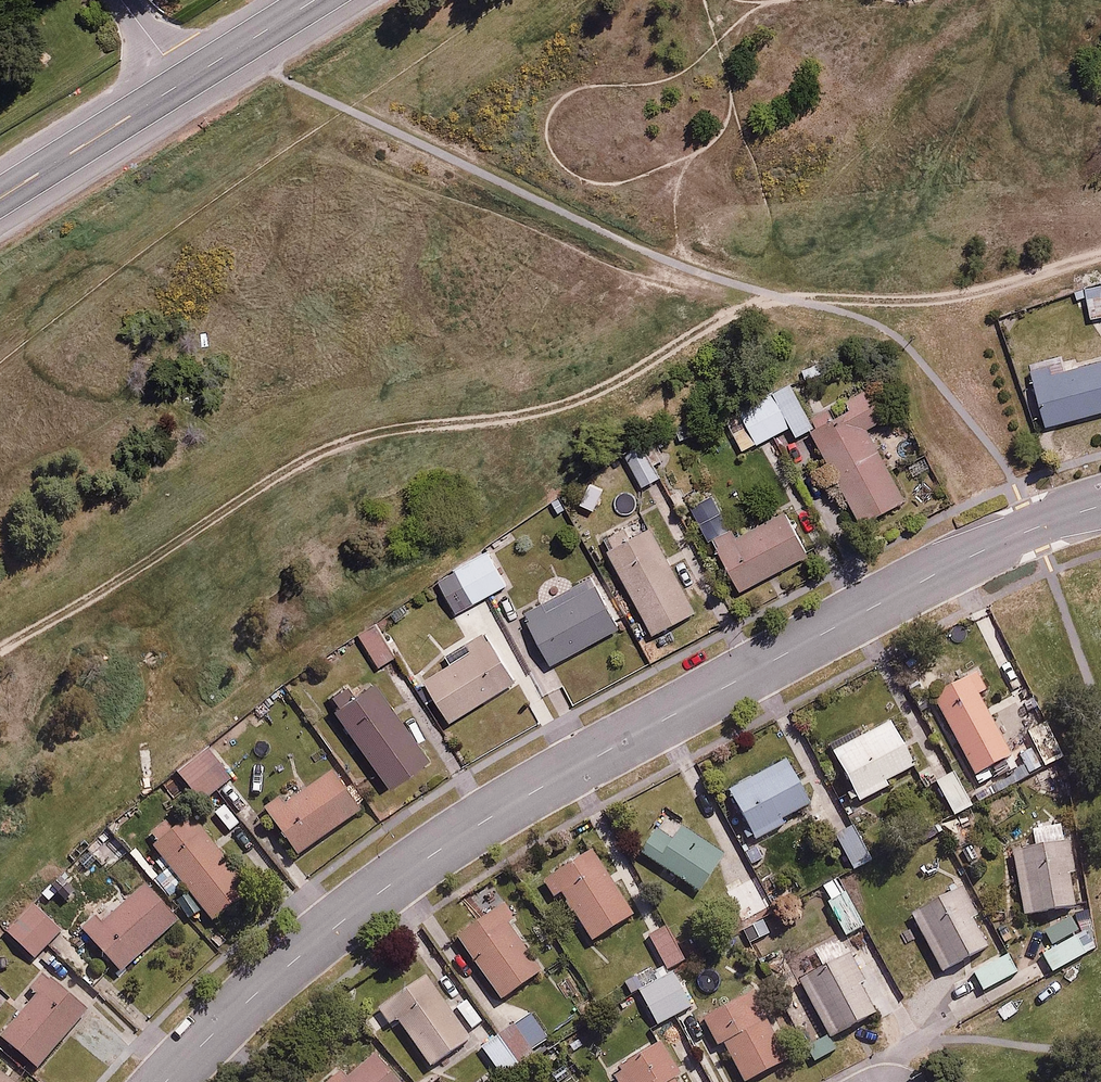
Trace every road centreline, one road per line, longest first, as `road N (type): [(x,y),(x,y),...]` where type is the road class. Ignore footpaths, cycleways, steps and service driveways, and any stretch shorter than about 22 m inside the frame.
road 1 (track): [(0,650),(306,453),(497,418),(699,331),(803,298),(1100,252)]
road 2 (residential): [(1100,506),(970,555),(533,791),(340,922),(166,1081)]
road 3 (trunk): [(0,197),(317,0)]

